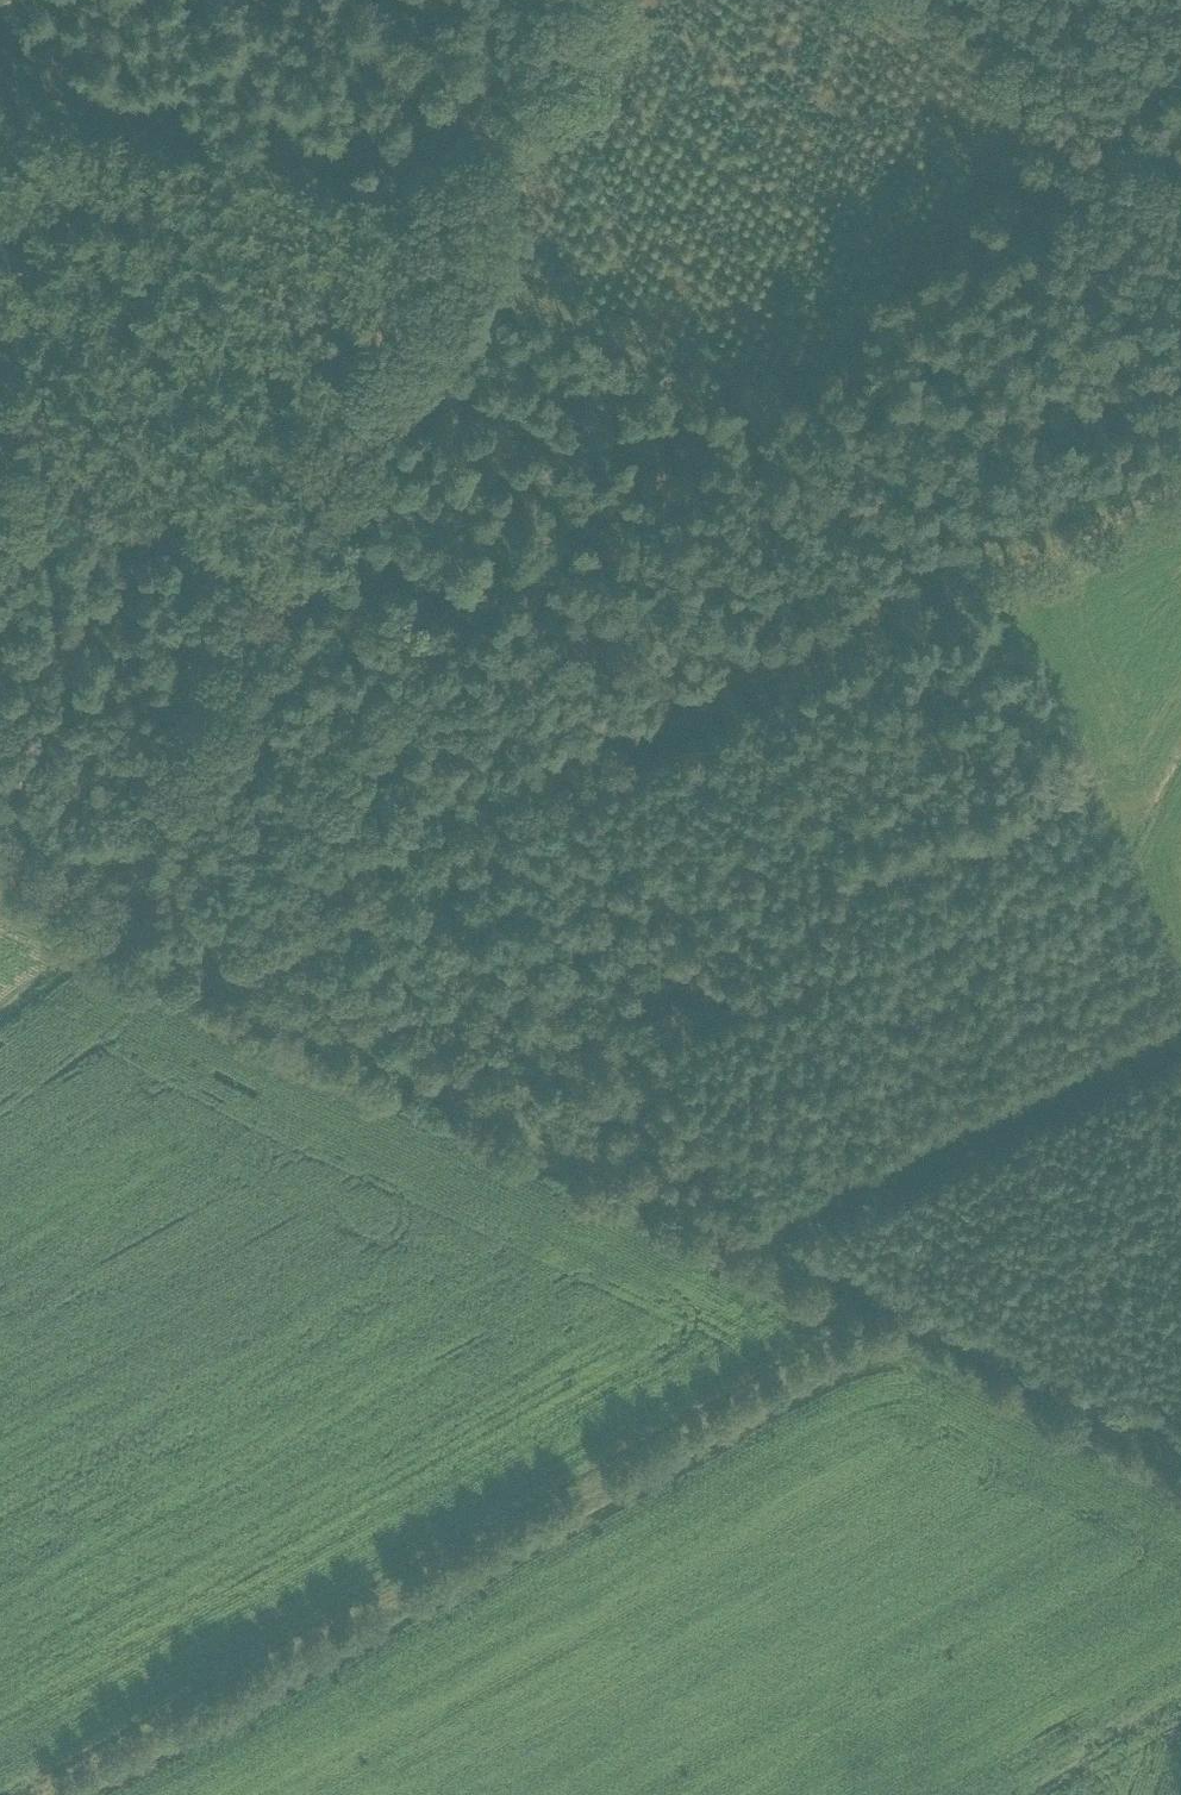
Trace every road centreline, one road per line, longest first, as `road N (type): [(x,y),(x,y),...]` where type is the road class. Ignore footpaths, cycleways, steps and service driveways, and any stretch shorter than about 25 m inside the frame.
road 1 (track): [(106,932),(1180,1461)]
road 2 (track): [(0,454),(246,570),(534,630)]
road 3 (track): [(1180,292),(1122,175)]

